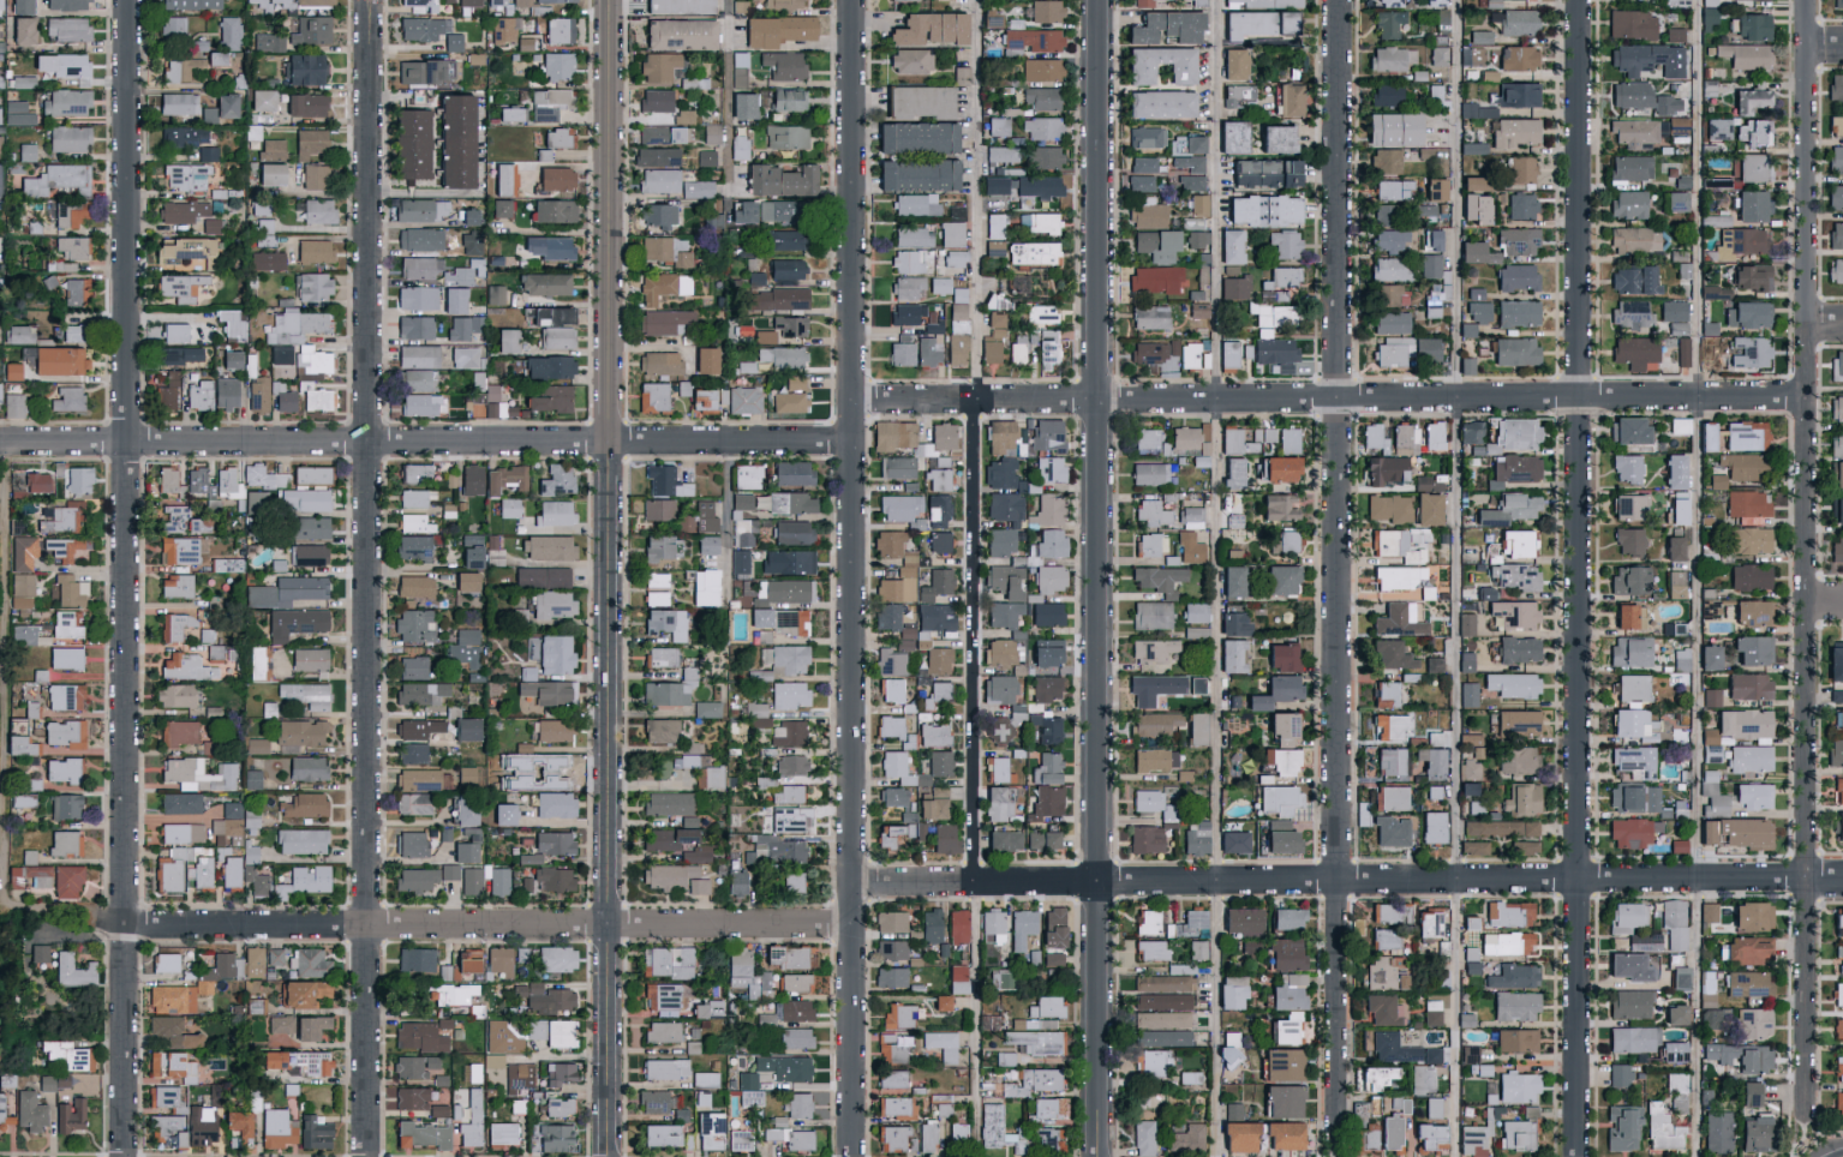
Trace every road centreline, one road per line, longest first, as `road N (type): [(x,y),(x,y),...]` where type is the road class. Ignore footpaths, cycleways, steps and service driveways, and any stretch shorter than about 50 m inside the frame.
road 1 (residential): [(1574,1156),(1582,396),(1578,0)]
road 2 (residential): [(605,1156),(613,0)]
road 3 (residential): [(1095,1156),(1100,0)]
road 4 (residential): [(850,1156),(854,0)]
road 5 (residential): [(1337,1156),(1340,0)]
road 6 (residential): [(126,1156),(128,0)]
road 7 (residential): [(366,1156),(367,0)]
road 8 (residential): [(1805,1116),(1805,0)]
road 9 (residential): [(852,881),(1842,876)]
road 10 (residential): [(854,397),(1802,396)]
road 11 (residential): [(0,442),(852,440)]
road 12 (residential): [(126,924),(852,925)]
road 13 (residential): [(976,397),(976,882)]

